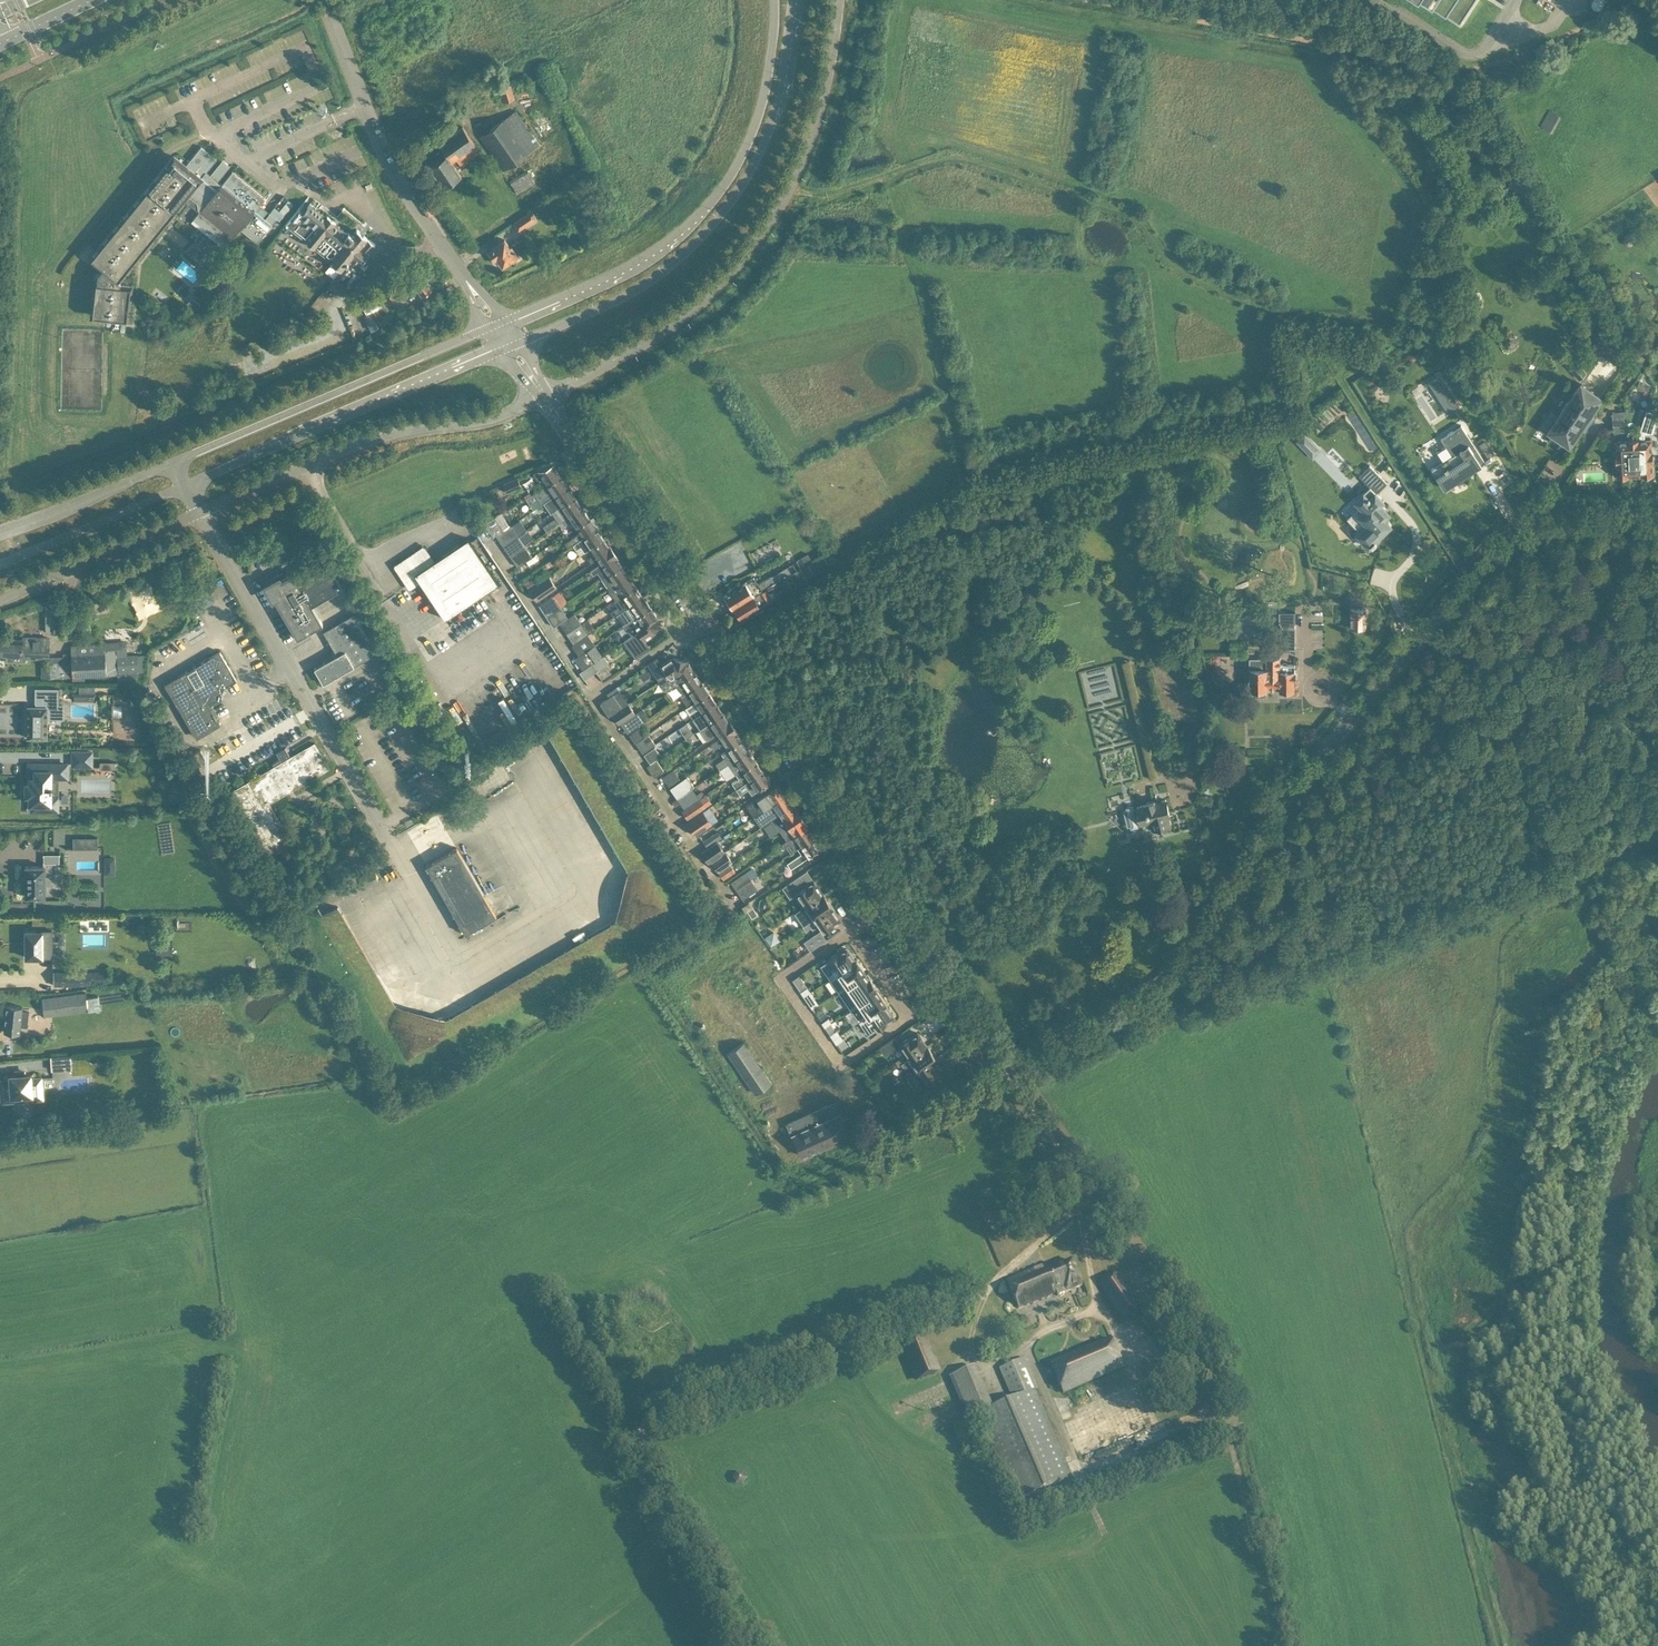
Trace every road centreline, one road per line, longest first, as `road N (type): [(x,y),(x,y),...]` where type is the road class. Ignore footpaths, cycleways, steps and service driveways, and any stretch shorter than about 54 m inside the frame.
road 1 (unclassified): [(544,395),(986,1042),(1016,1059),(1043,1053),(1175,985),(1352,719),(1504,553),(1568,523),(1648,521)]
road 2 (track): [(1075,1209),(989,1294),(620,1445),(686,1560)]
road 3 (track): [(1398,316),(1265,306),(1186,268),(1111,206),(947,157),(830,200),(794,189)]
road 4 (unclassified): [(544,395),(687,323),(748,266),(787,207),(823,113),(837,0)]
road 5 (unclassified): [(510,344),(618,301),(702,238),(769,131),(794,0)]
road 6 (unclassified): [(771,0),(757,120),(732,173),(699,216),(628,271),(498,325)]
road 7 (unclassified): [(200,513),(369,441),(489,420),(544,395)]
road 8 (unclassified): [(185,486),(510,344)]
road 9 (unclassified): [(498,325),(174,462)]
road 10 (unclassified): [(498,325),(396,179),(336,30)]
road 11 (unclassified): [(0,599),(200,513)]
road 12 (unclassified): [(0,565),(185,486)]
road 13 (unclassified): [(174,462),(0,532)]
road 14 (track): [(1007,1058),(1006,1071),(1069,1178),(1075,1209)]
road 15 (track): [(572,1645),(686,1560)]

